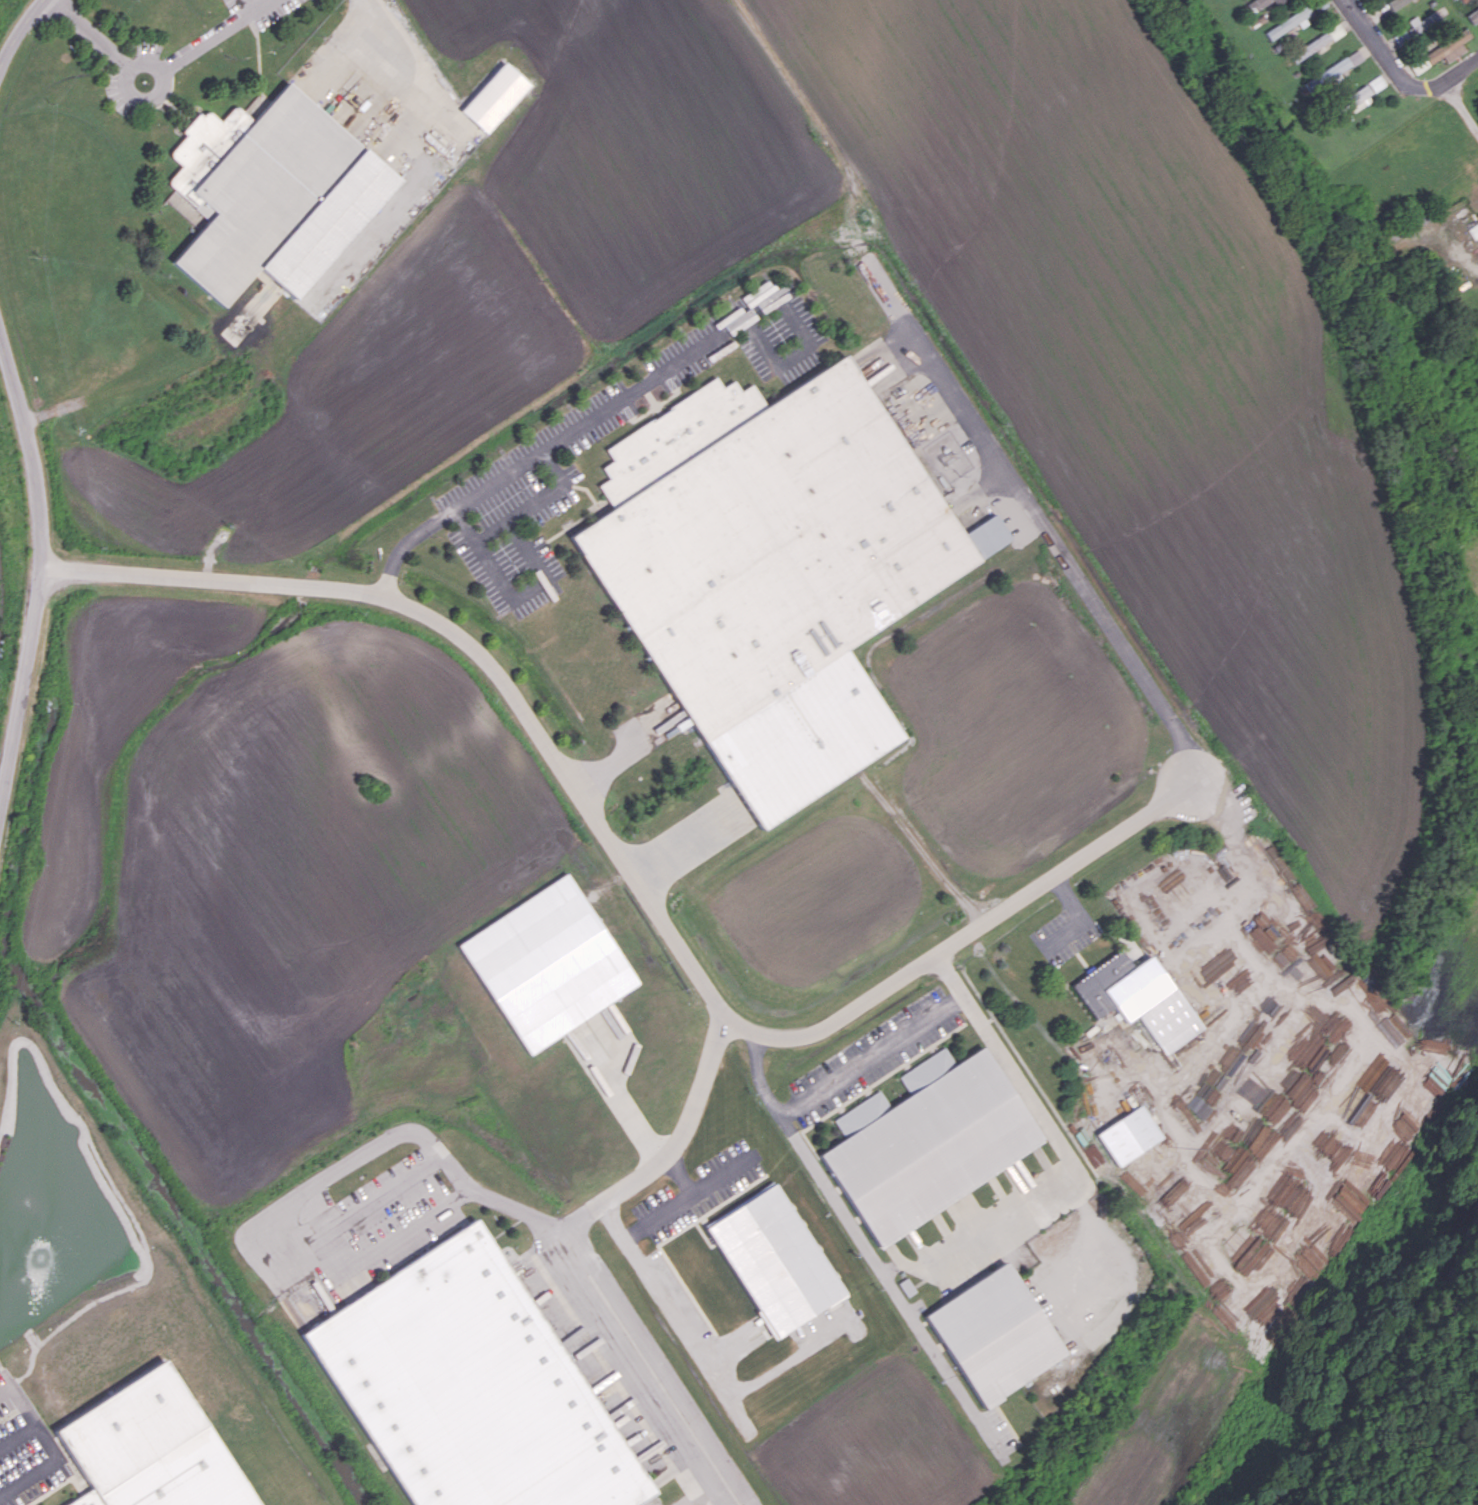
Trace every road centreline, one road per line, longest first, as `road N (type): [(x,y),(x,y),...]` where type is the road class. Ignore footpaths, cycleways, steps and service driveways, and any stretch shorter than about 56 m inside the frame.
road 1 (residential): [(0,806),(41,562),(36,483),(0,340)]
road 2 (residential): [(41,562),(379,594)]
road 3 (residential): [(1350,0),(1404,79),(1431,87),(1477,65)]

